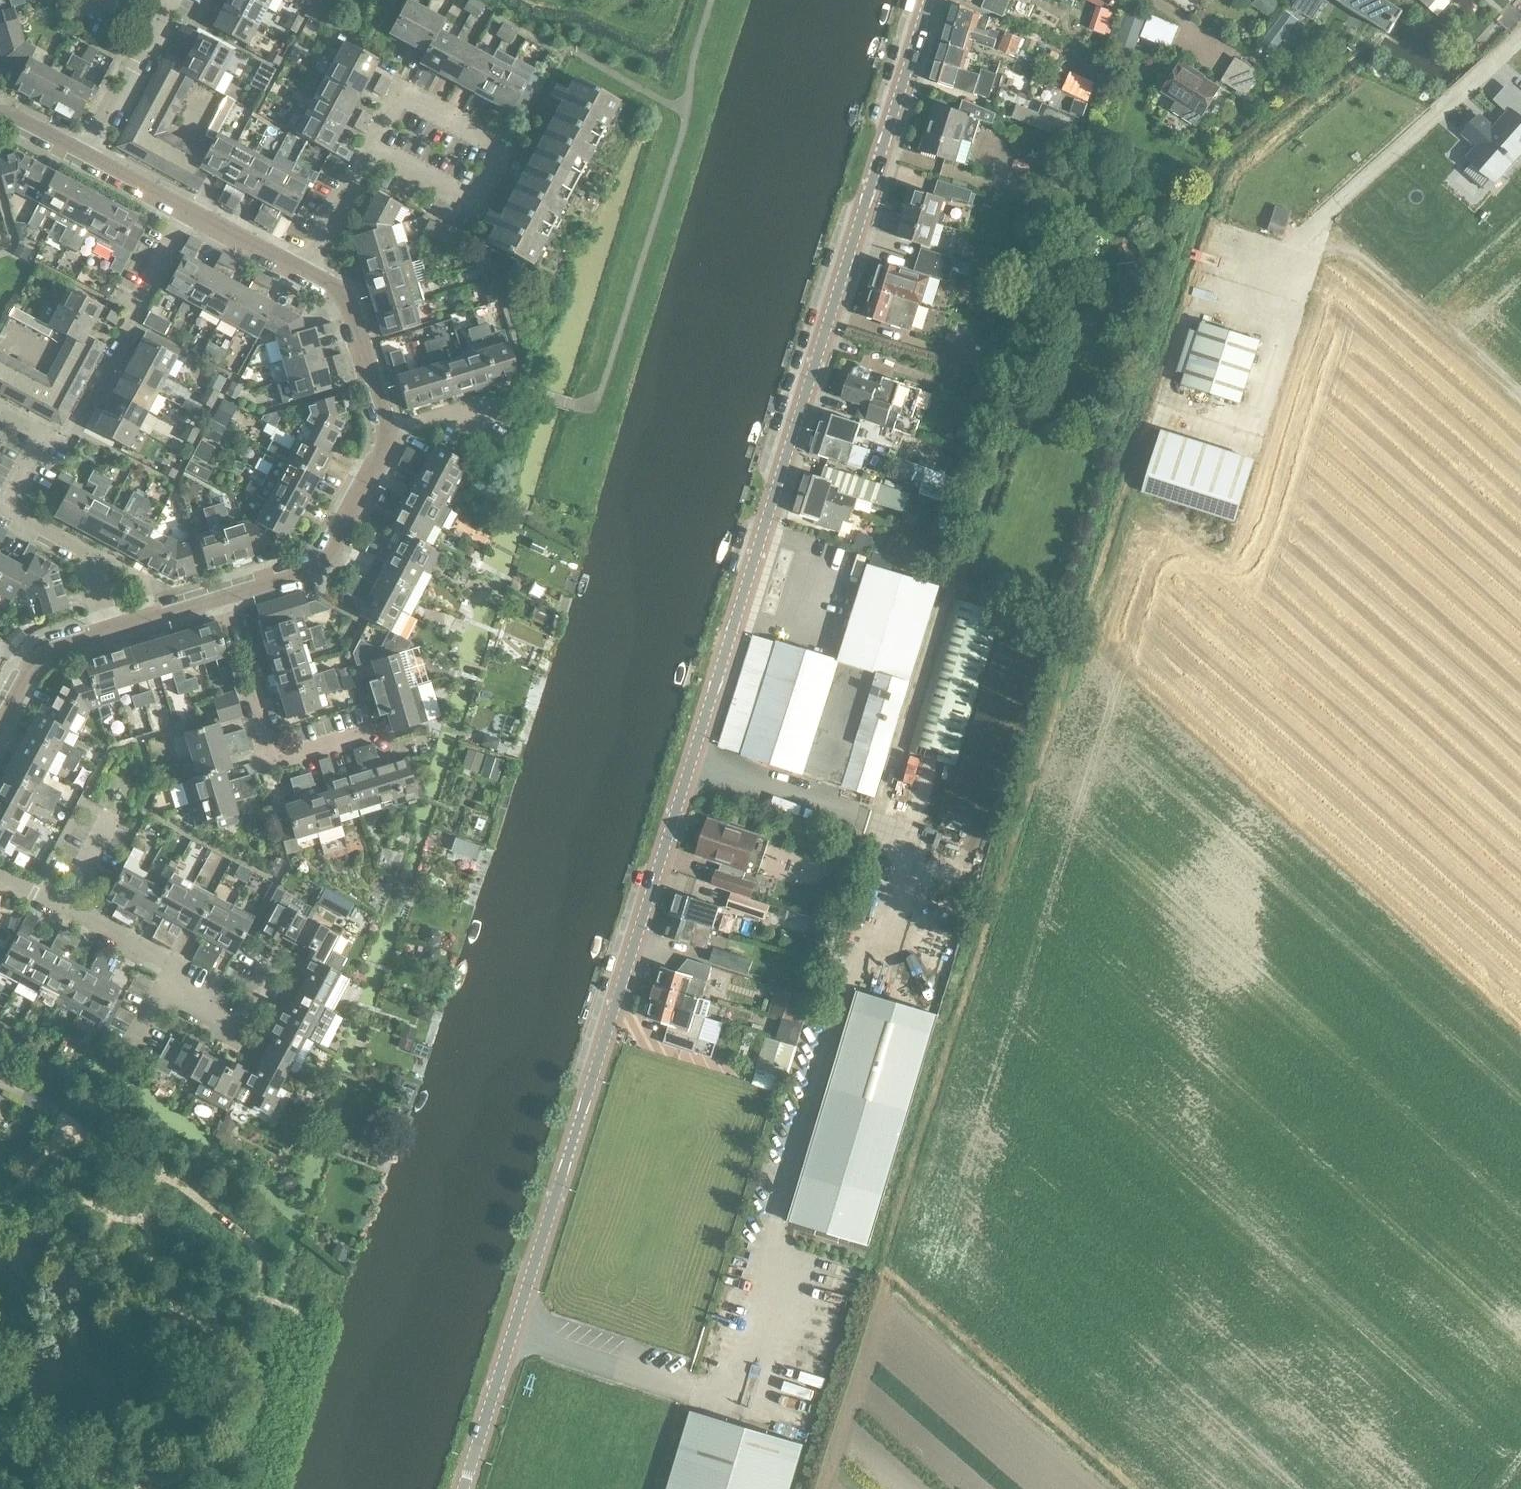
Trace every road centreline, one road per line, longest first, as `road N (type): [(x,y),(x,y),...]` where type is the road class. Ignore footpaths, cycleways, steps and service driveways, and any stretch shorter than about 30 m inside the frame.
road 1 (tertiary): [(464,1488),(929,0)]
road 2 (residential): [(66,910),(164,961),(165,992),(234,1027),(266,960)]
road 3 (track): [(1520,400),(1315,217)]
road 4 (residential): [(370,732),(279,763),(229,596)]
road 5 (residential): [(372,151),(403,91),(504,146),(474,204)]
road 6 (residential): [(229,596),(320,569),(388,436)]
road 7 (residential): [(388,436),(346,292),(303,272)]
road 8 (residential): [(88,155),(168,0)]
road 9 (residential): [(105,631),(85,555),(1,512)]
road 10 (residential): [(112,356),(187,211)]
road 11 (residential): [(0,724),(31,665),(105,631)]
road 12 (residential): [(303,272),(372,151)]
road 13 (residential): [(303,272),(187,211)]
road 14 (residential): [(105,631),(229,596)]

